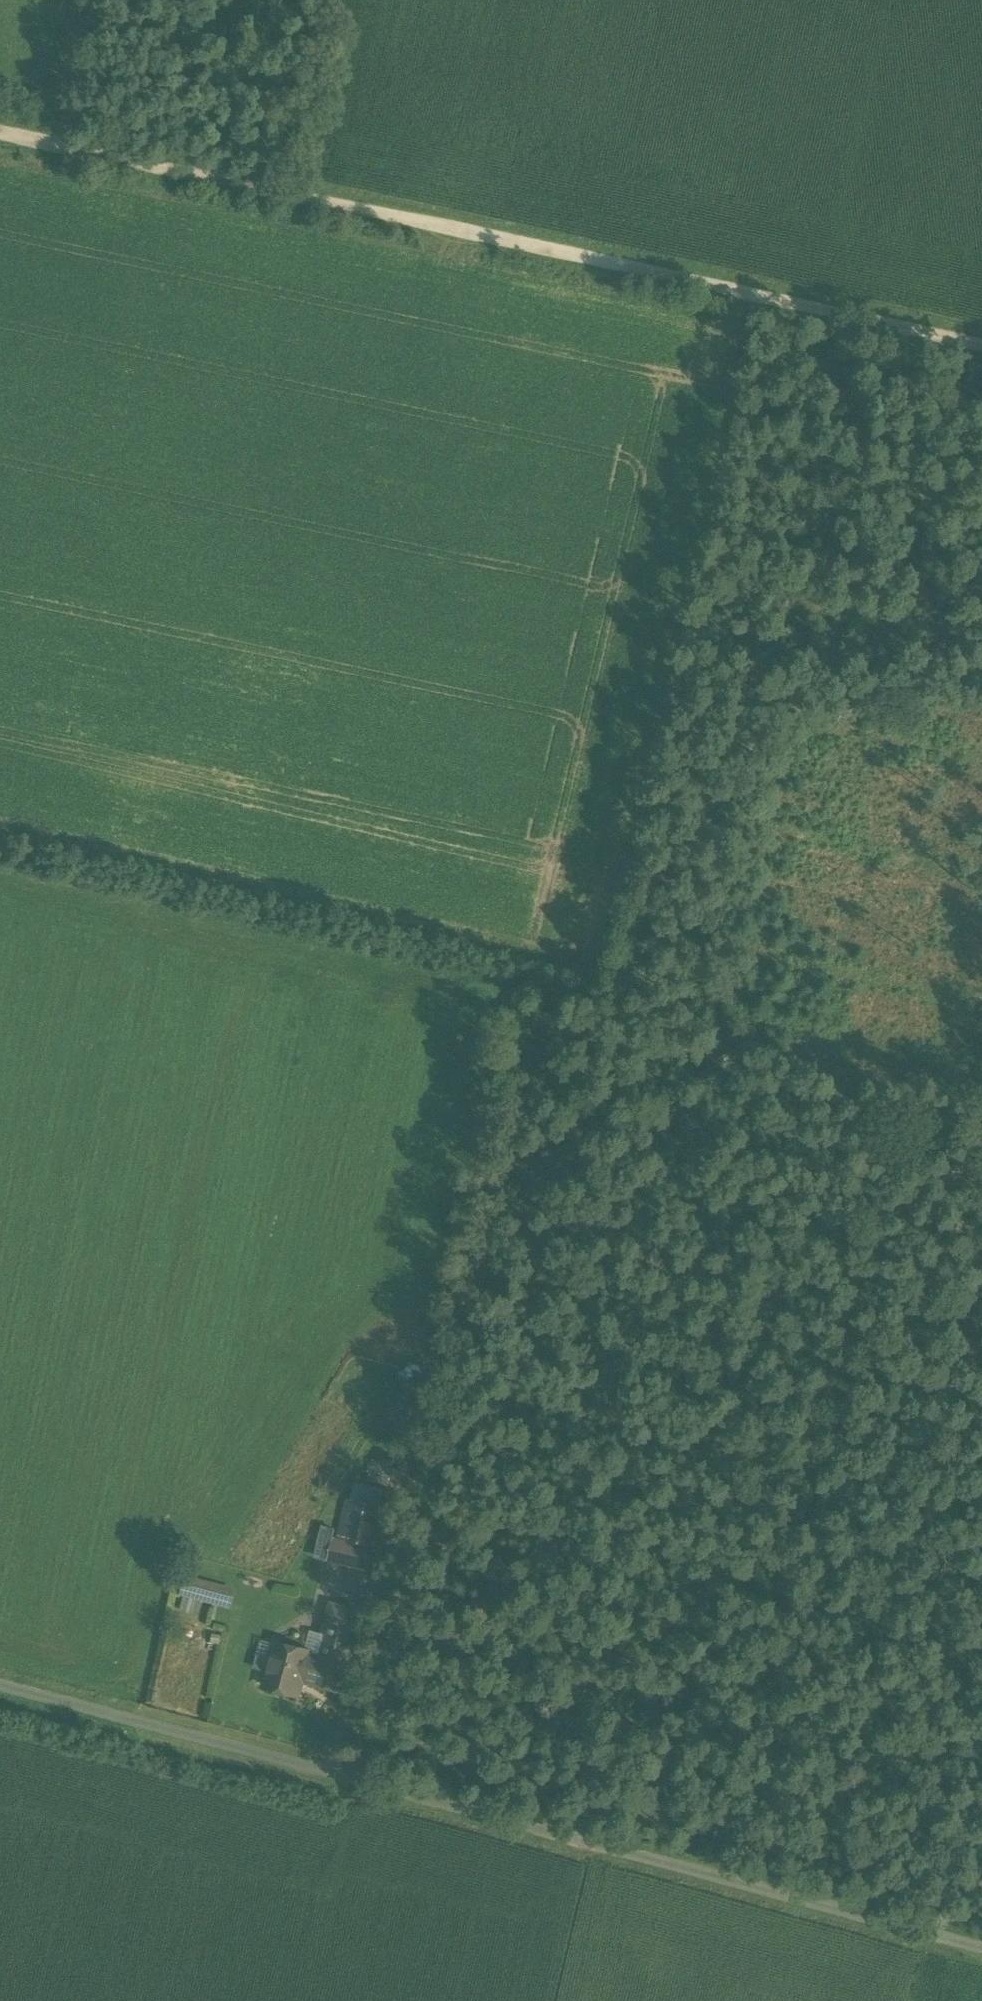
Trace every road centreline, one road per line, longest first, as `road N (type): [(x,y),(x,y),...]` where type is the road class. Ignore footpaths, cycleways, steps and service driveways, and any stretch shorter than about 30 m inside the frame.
road 1 (unclassified): [(981,1943),(0,1687)]
road 2 (unclassified): [(0,125),(981,340)]

